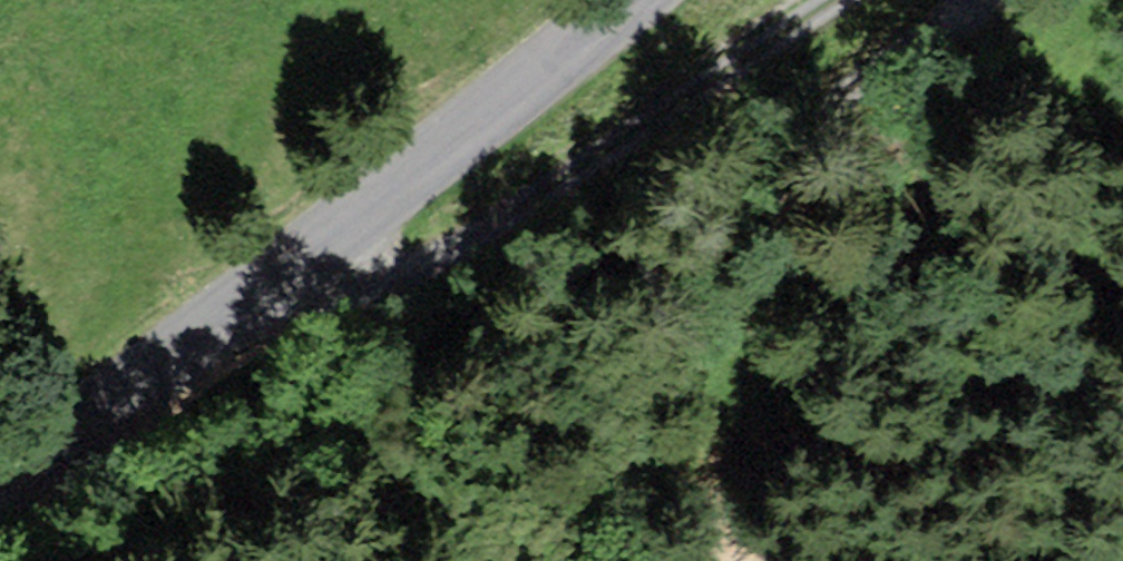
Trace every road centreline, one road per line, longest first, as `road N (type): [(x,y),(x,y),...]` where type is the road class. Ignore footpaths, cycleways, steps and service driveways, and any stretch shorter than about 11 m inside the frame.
road 1 (tertiary): [(629,0),(315,264),(0,496)]
road 2 (track): [(972,0),(867,67),(804,132),(626,405),(541,560)]
road 3 (track): [(315,264),(382,283),(841,0)]

